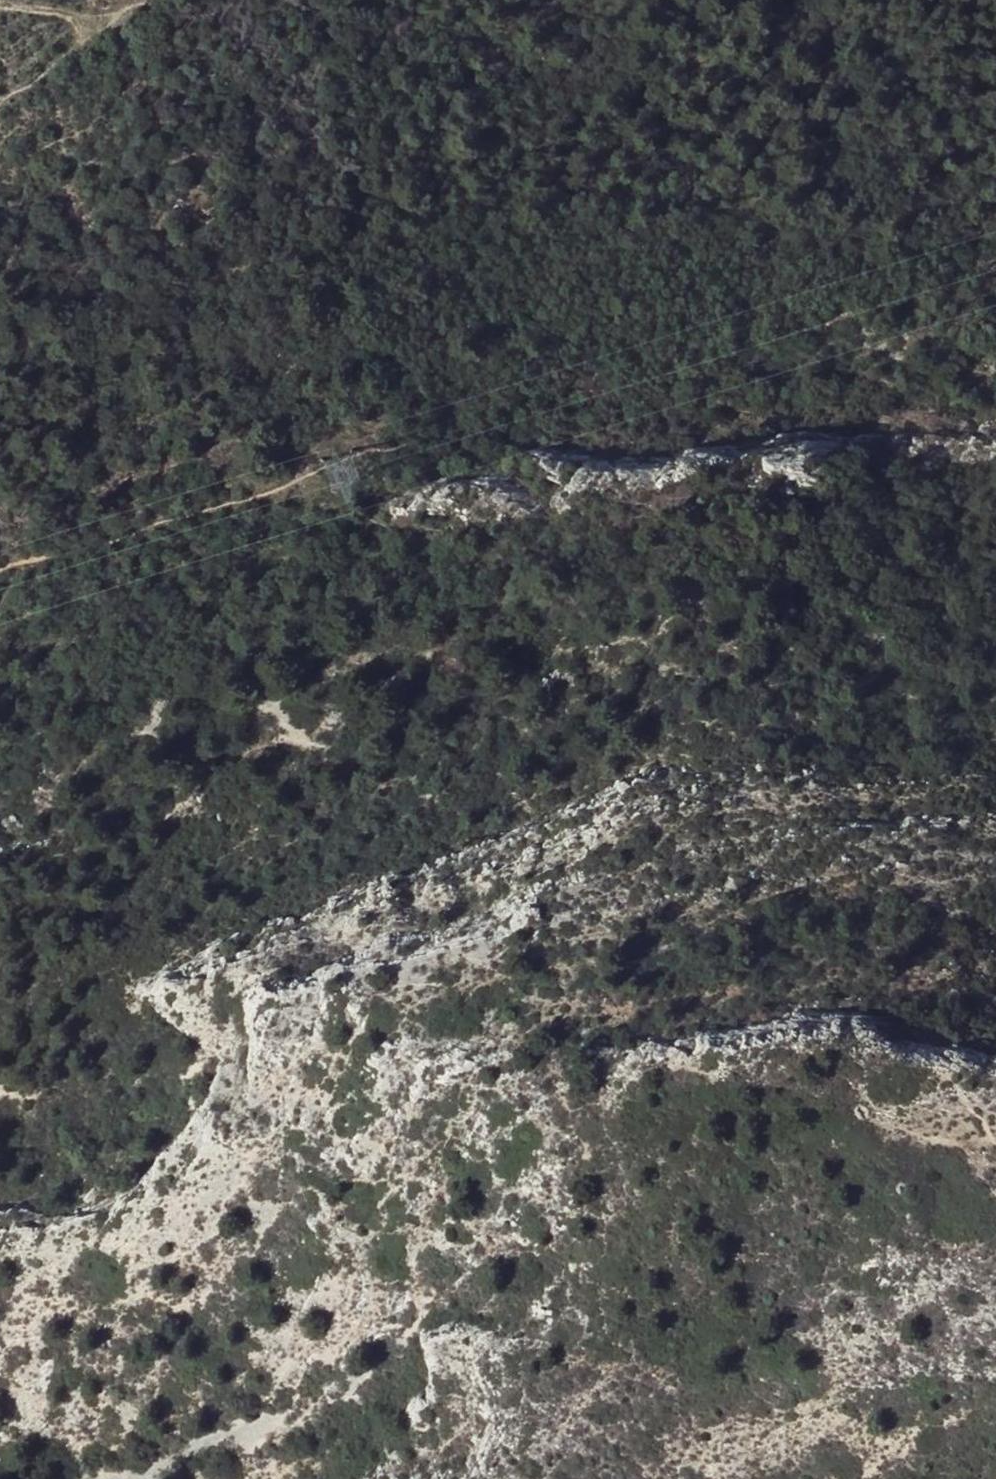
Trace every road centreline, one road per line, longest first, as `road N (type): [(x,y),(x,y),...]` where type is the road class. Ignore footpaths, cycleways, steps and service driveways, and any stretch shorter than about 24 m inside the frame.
road 1 (track): [(0,569),(24,554),(246,514),(303,468),(995,252)]

